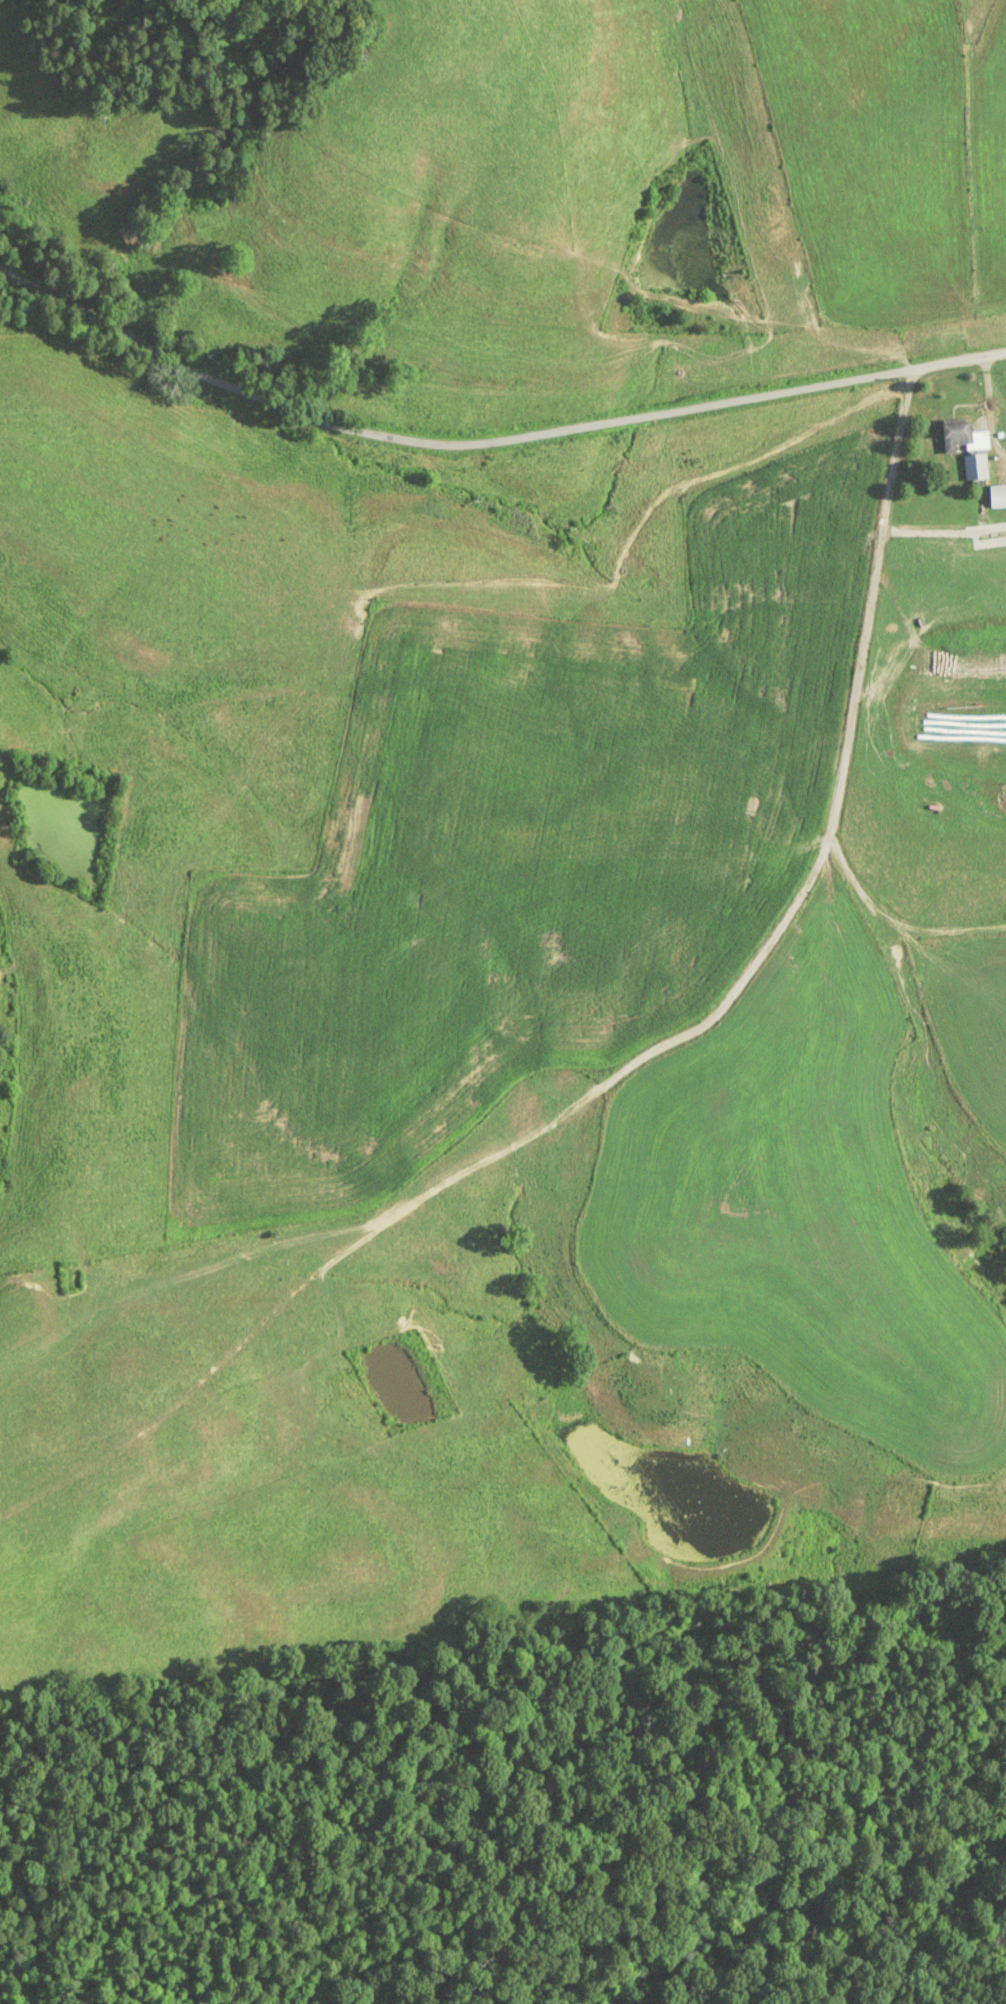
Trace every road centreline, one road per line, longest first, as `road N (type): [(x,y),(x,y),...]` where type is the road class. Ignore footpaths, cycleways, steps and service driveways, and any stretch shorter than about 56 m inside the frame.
road 1 (tertiary): [(0,266),(189,370),(302,416),(461,446),(1005,352)]

